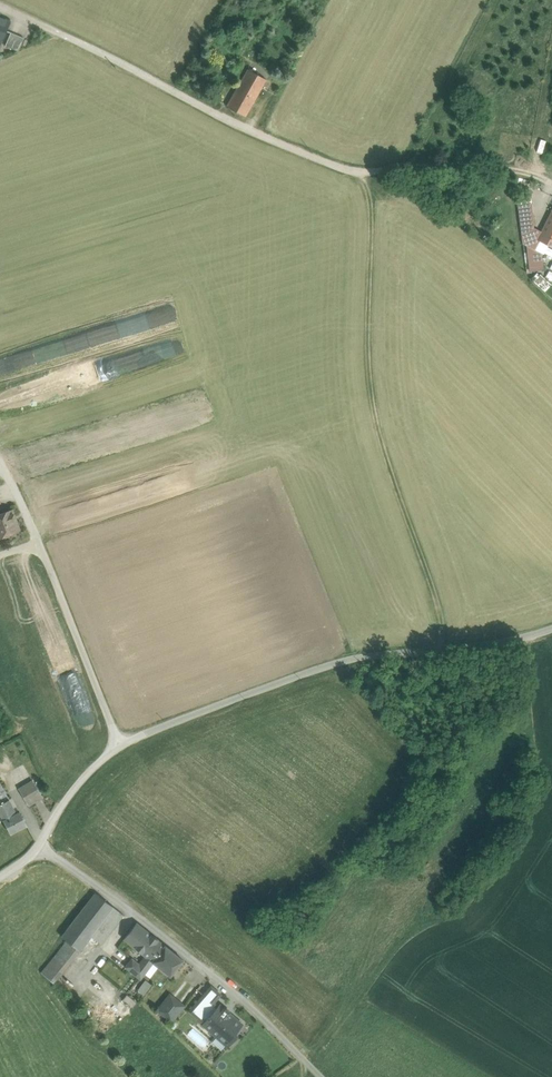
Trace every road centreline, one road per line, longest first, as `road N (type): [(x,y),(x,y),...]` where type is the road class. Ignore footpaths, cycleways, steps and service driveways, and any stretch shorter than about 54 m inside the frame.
road 1 (track): [(441,650),(446,634),(382,443),(371,355),(372,200),(362,177)]
road 2 (unclassified): [(121,745),(354,660),(551,630)]
road 3 (residential): [(38,848),(239,997),(321,1076)]
road 4 (unclassified): [(121,745),(0,454)]
road 5 (unclassified): [(38,848),(81,782),(121,745)]

